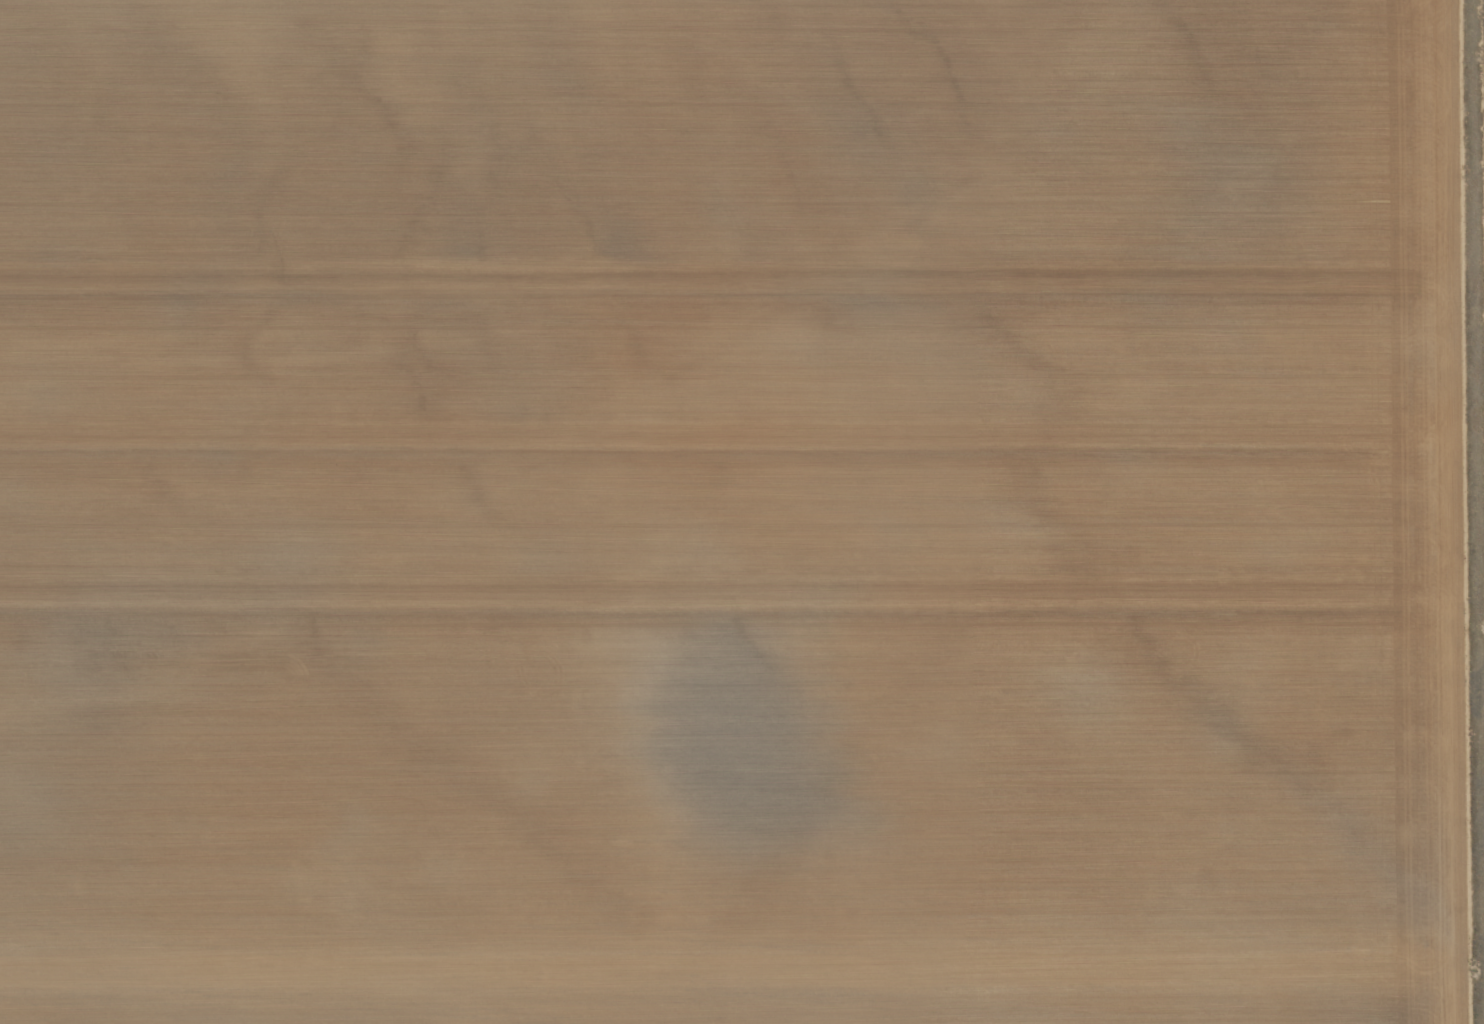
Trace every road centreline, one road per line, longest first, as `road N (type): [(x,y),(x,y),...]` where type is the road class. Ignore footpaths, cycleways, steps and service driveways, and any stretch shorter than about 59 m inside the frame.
road 1 (residential): [(1466,1023),(1462,0)]

